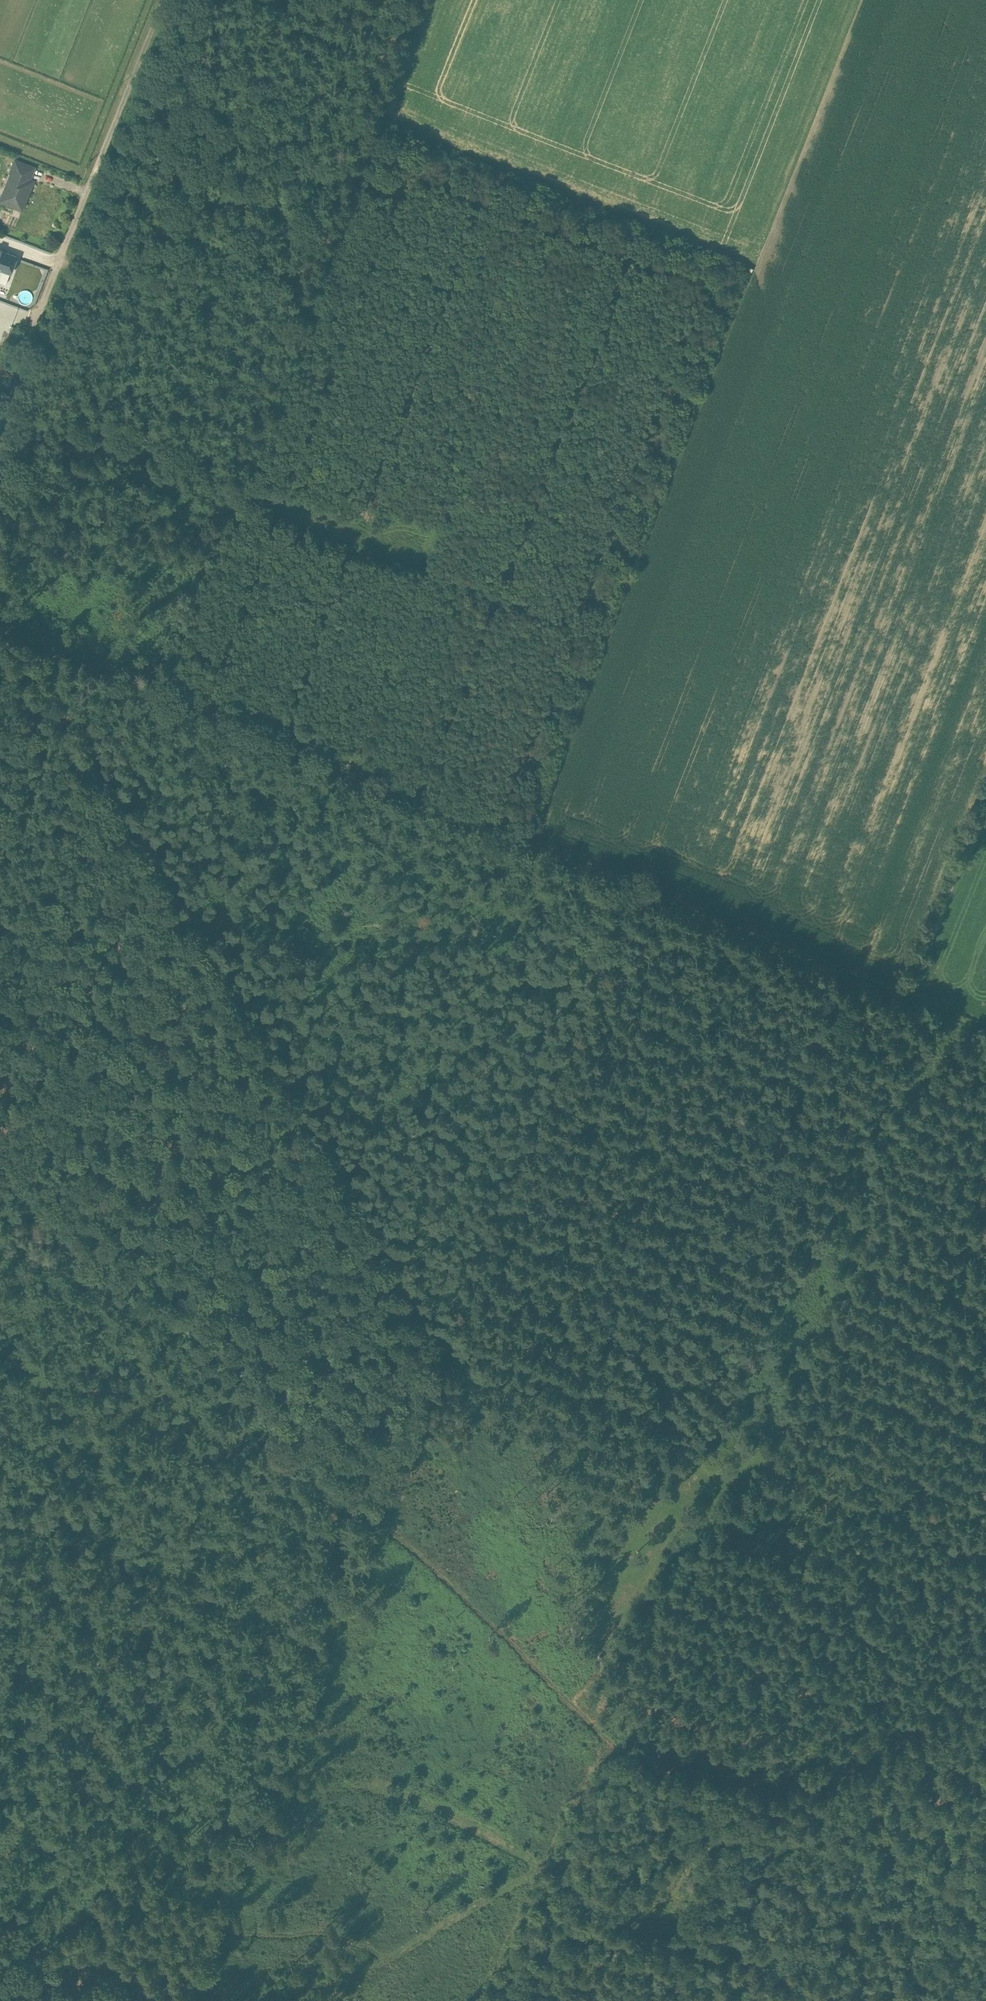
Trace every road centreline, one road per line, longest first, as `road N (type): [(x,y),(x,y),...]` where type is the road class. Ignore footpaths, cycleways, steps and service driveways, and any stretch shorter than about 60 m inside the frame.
road 1 (track): [(41,651),(73,719),(285,1058),(399,1270),(439,1323),(179,2000)]
road 2 (track): [(985,1884),(614,1727),(368,1508),(0,1154)]
road 3 (track): [(985,1029),(0,633)]
road 4 (unclassified): [(163,0),(55,268)]
road 5 (track): [(9,382),(169,434),(235,476)]
road 6 (track): [(55,268),(0,406)]

